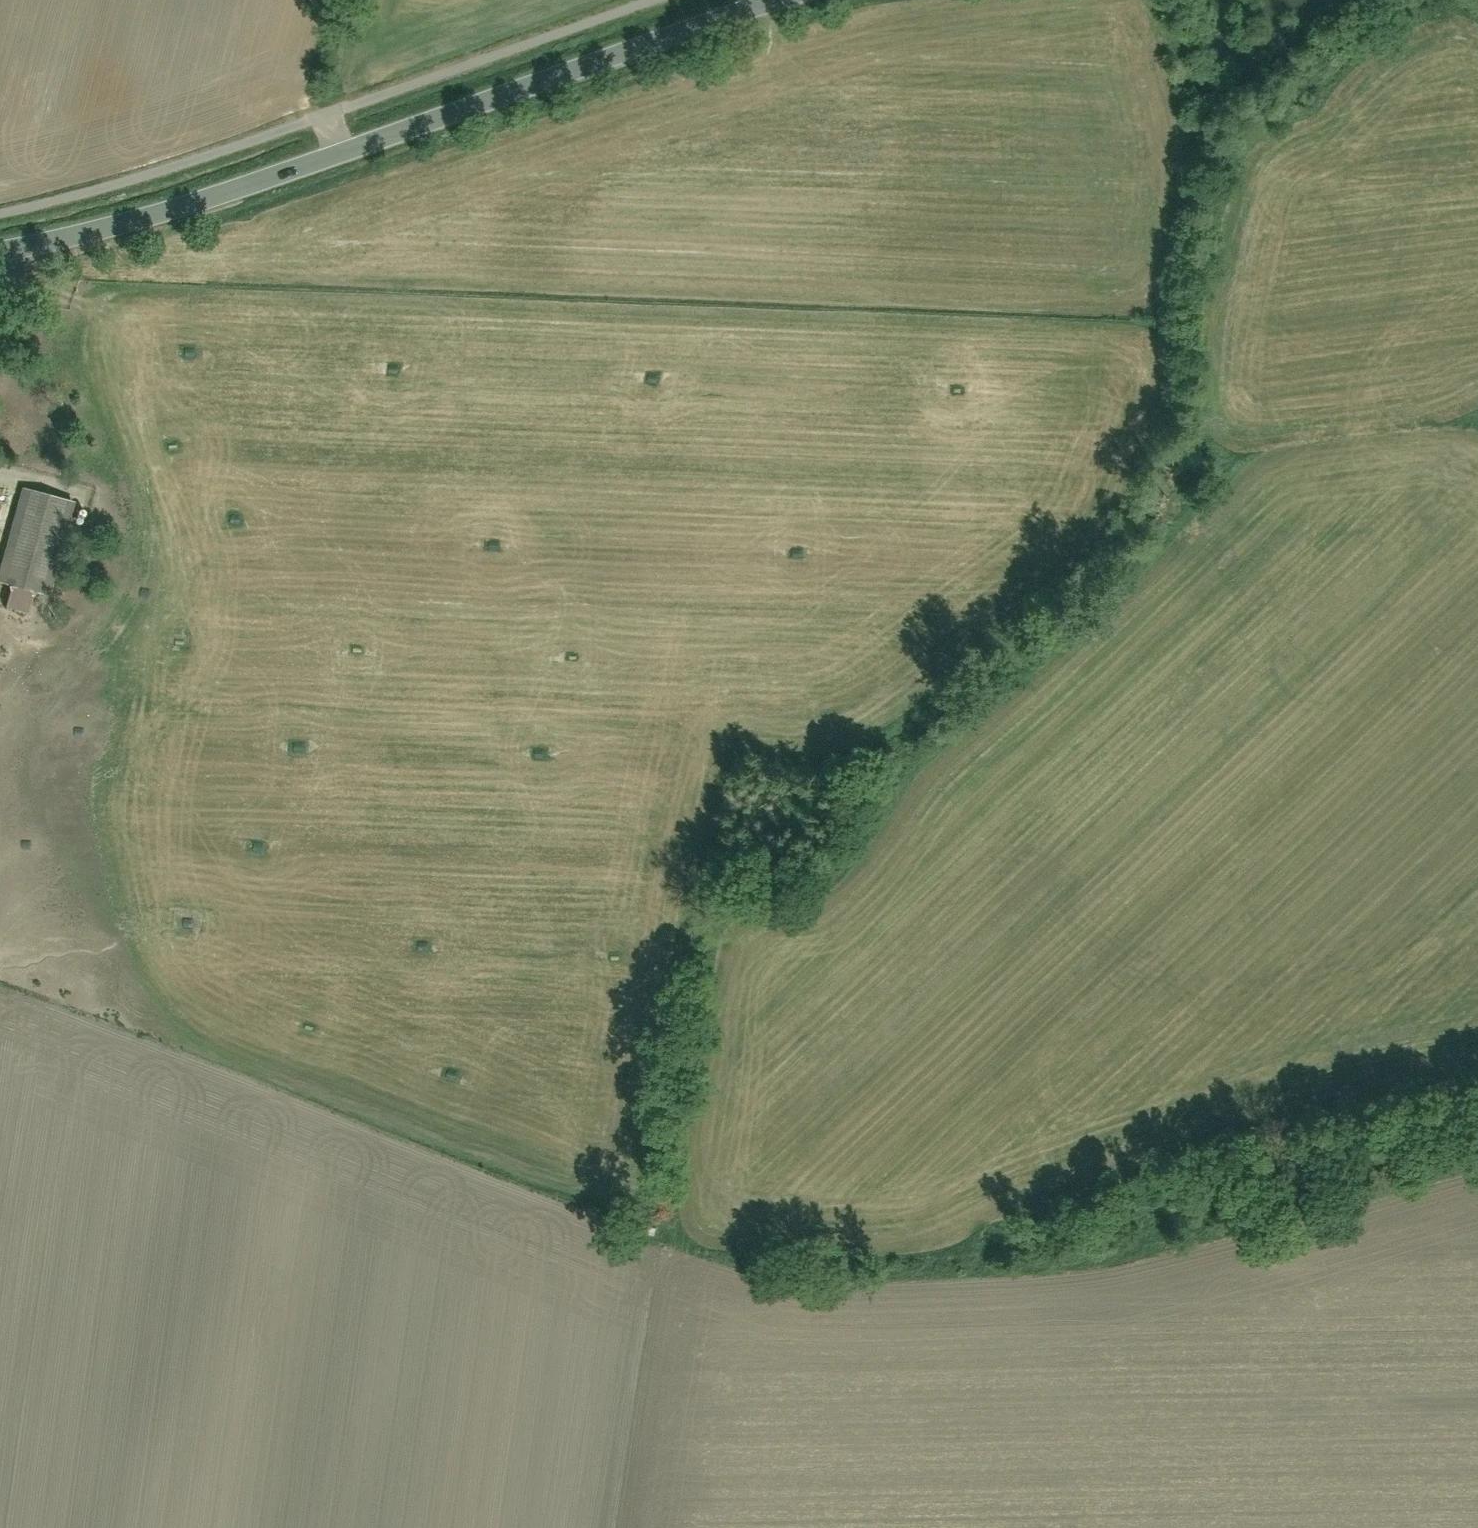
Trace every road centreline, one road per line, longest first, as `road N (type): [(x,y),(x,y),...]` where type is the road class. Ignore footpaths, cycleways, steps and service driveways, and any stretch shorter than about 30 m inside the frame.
road 1 (tertiary): [(783,0),(237,192),(95,238),(0,257)]

